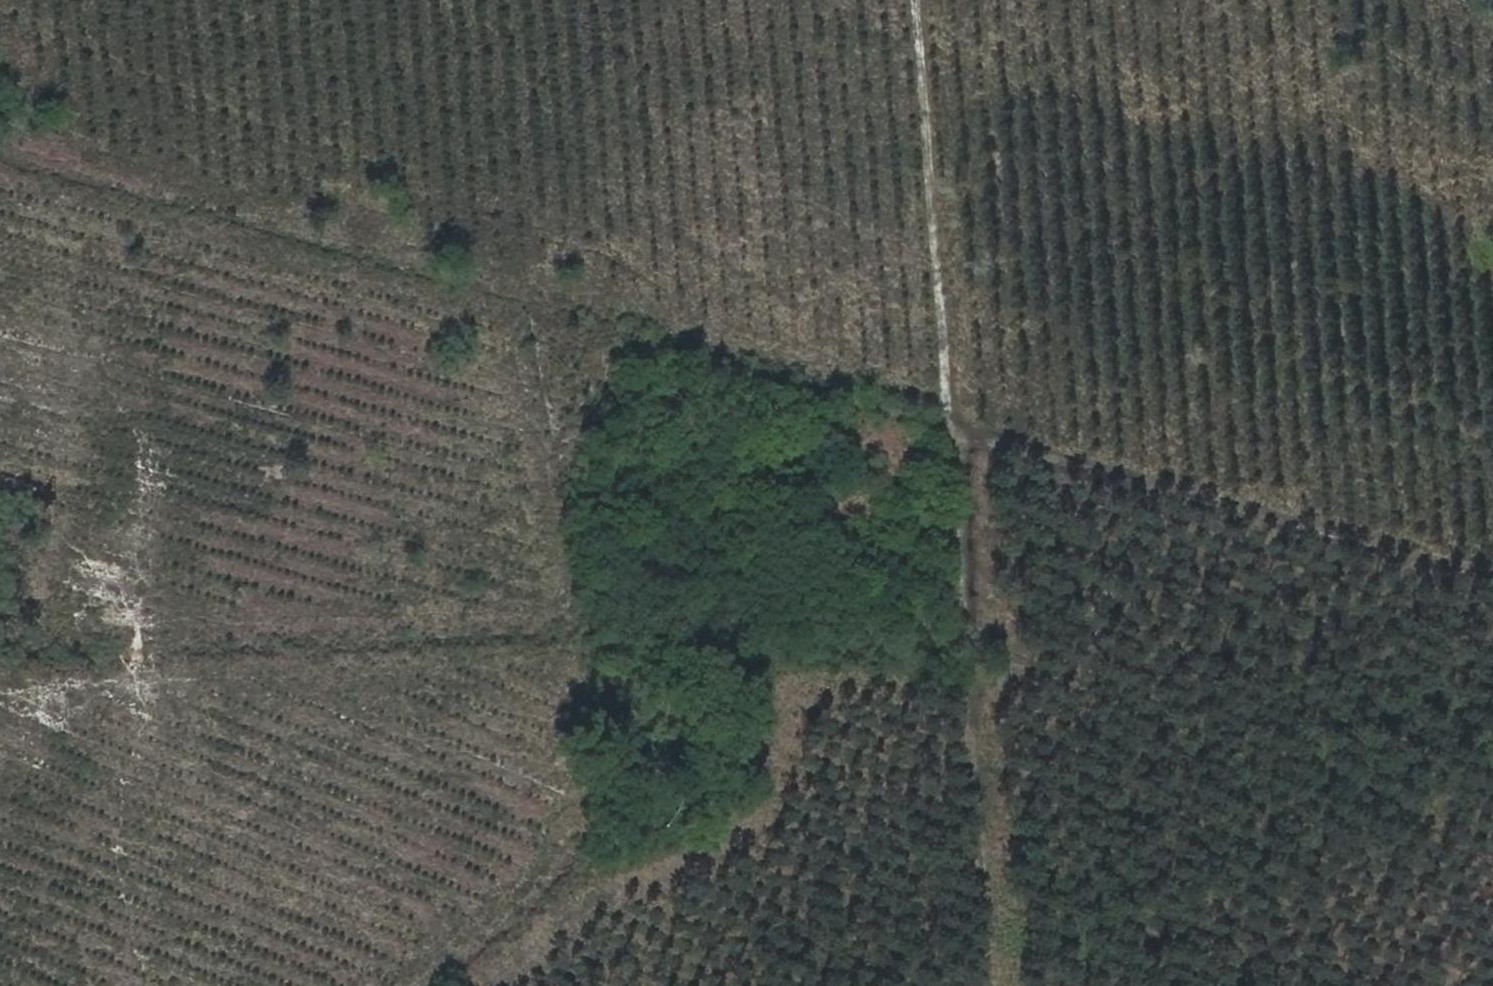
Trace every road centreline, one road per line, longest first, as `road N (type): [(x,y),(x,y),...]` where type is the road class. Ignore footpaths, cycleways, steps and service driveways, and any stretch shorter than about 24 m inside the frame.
road 1 (track): [(1492,575),(0,168)]
road 2 (track): [(993,985),(910,0)]

